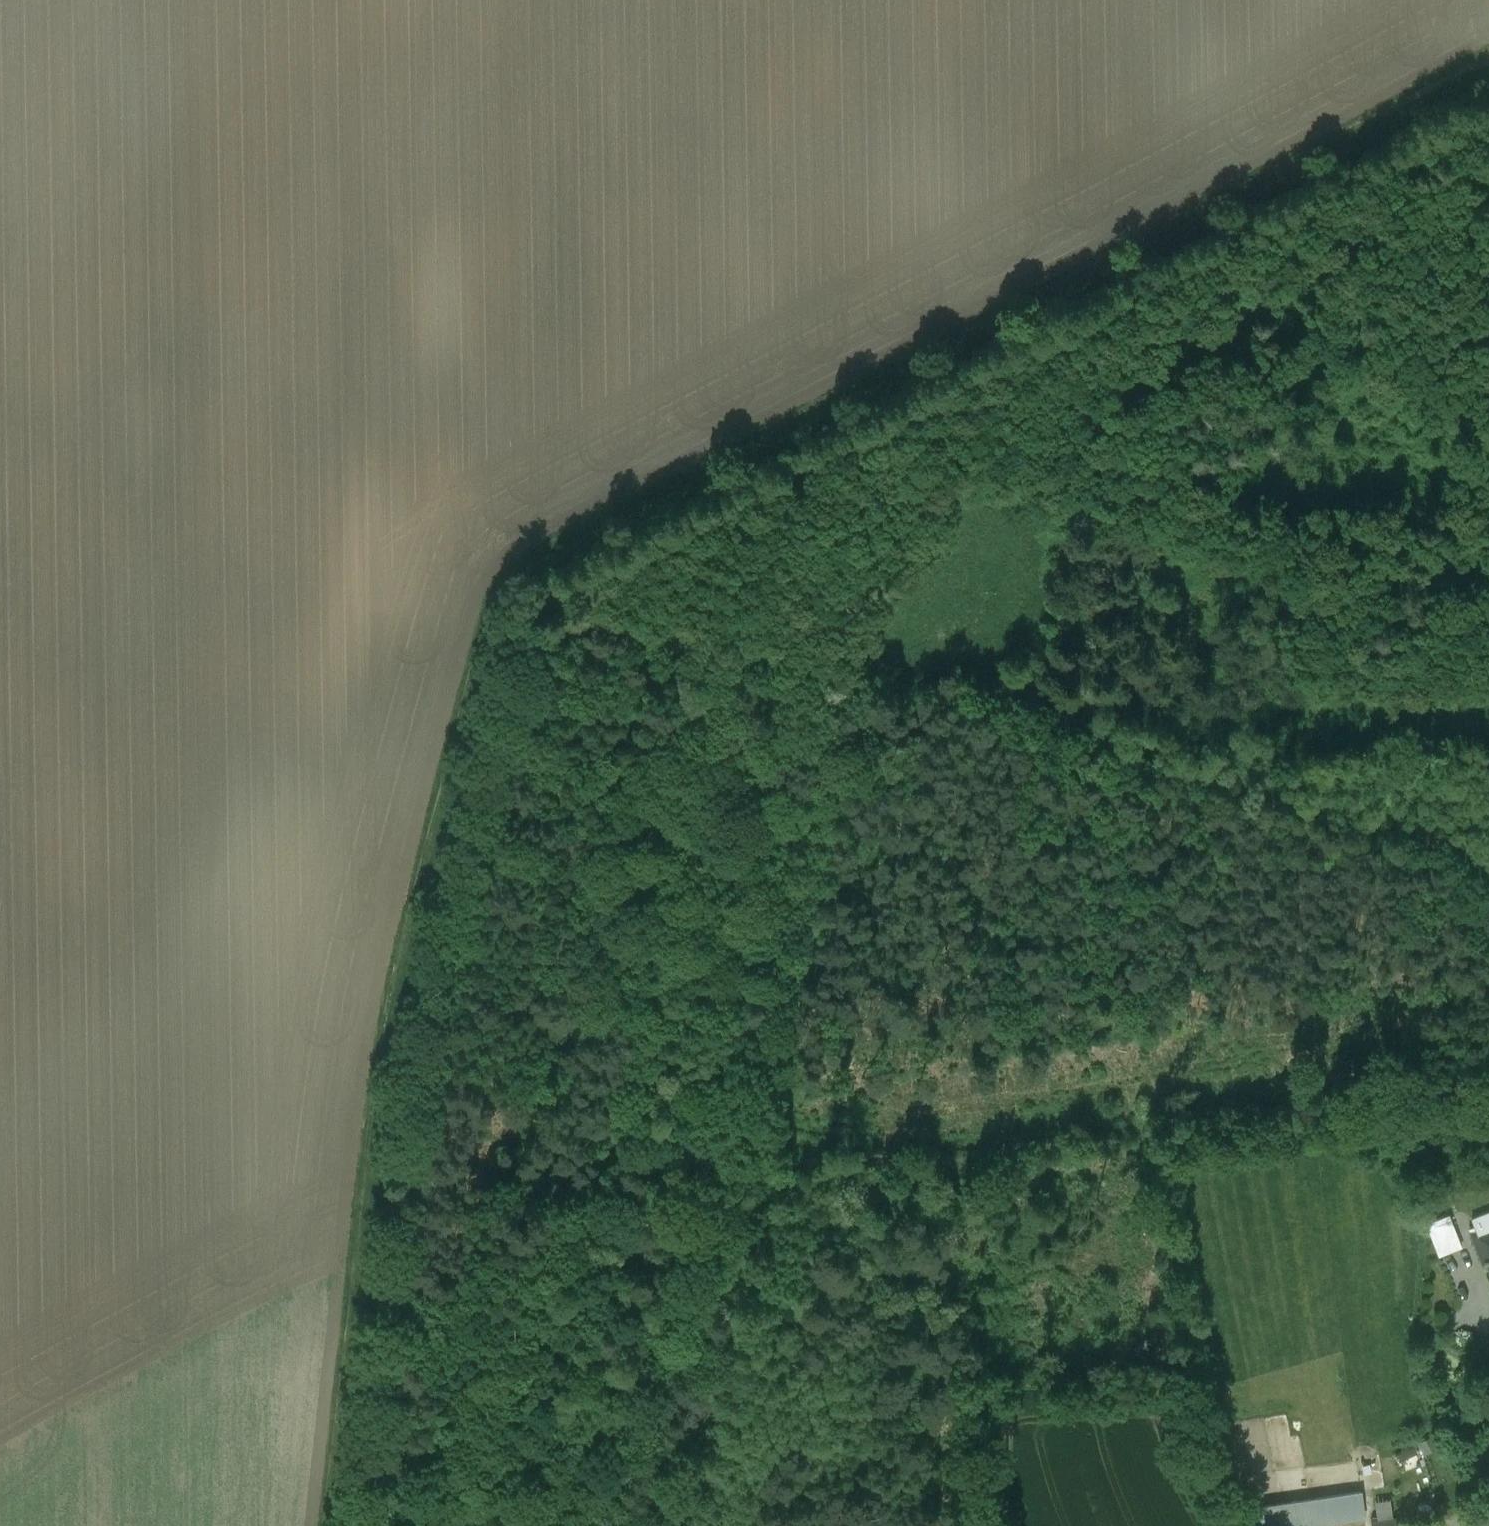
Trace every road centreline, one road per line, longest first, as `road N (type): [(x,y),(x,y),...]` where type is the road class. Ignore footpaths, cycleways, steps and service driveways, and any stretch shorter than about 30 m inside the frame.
road 1 (track): [(1488,60),(512,566),(487,630),(396,974),(326,1525)]

